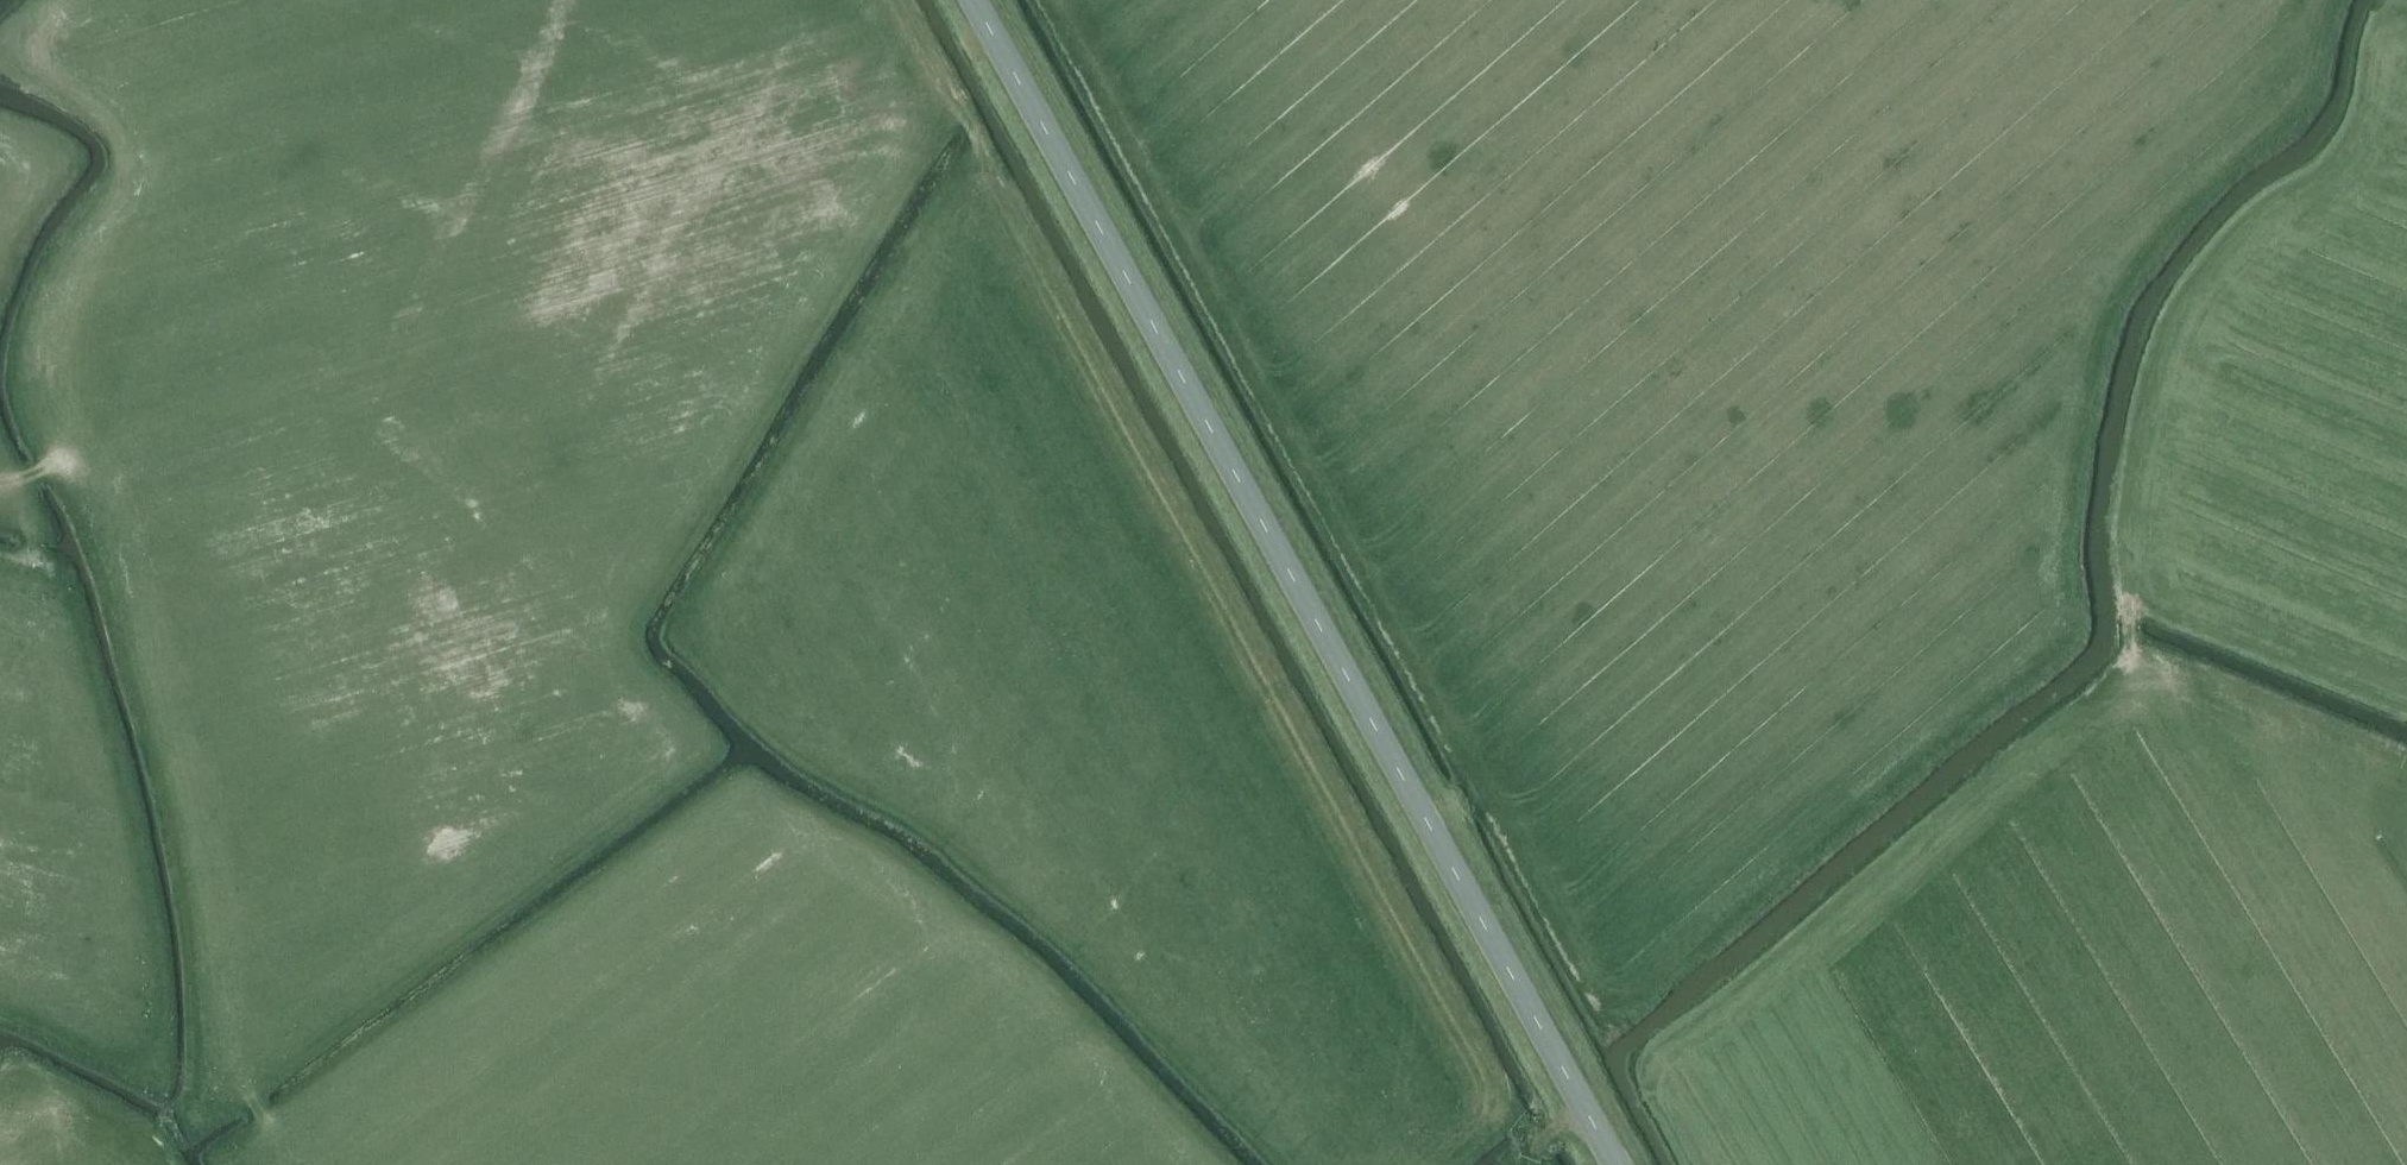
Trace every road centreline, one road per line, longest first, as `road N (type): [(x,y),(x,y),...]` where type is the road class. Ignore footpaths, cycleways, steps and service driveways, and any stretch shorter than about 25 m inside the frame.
road 1 (secondary): [(1616,1164),(975,0)]

